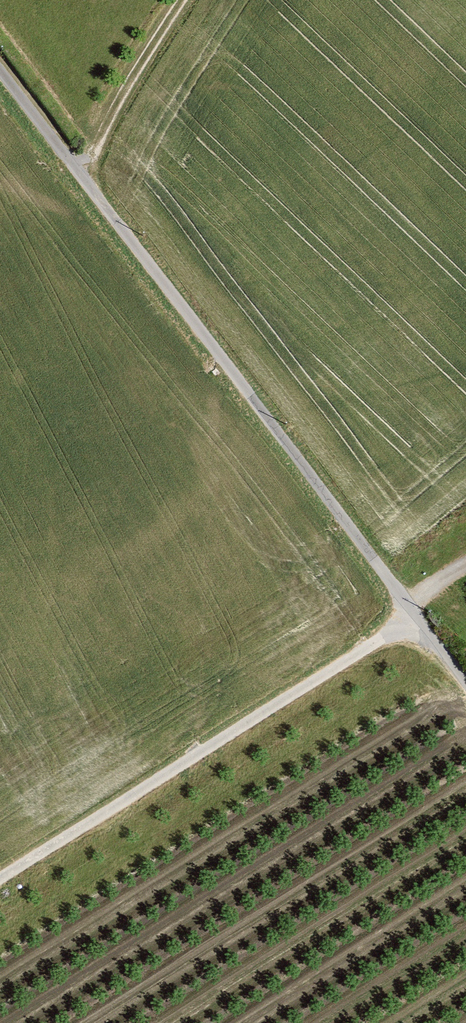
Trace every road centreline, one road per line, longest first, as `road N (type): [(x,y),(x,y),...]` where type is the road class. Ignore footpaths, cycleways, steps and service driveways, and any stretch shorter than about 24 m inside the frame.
road 1 (residential): [(0,74),(465,686)]
road 2 (track): [(409,616),(0,874)]
road 3 (track): [(191,0),(77,177)]

